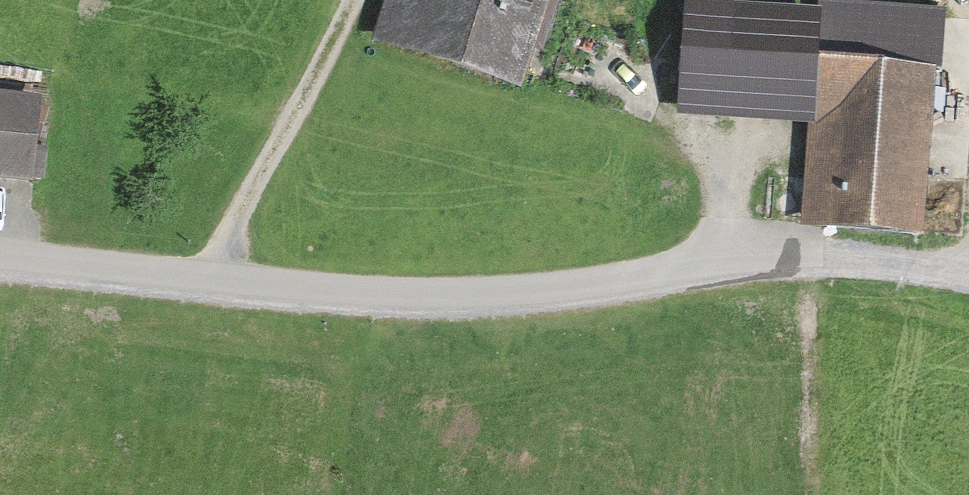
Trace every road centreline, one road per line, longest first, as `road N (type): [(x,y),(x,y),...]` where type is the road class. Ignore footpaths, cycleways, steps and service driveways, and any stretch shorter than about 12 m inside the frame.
road 1 (unclassified): [(816,258),(513,304),(209,294),(0,264)]
road 2 (track): [(209,294),(354,0)]
road 3 (track): [(968,281),(816,258)]

